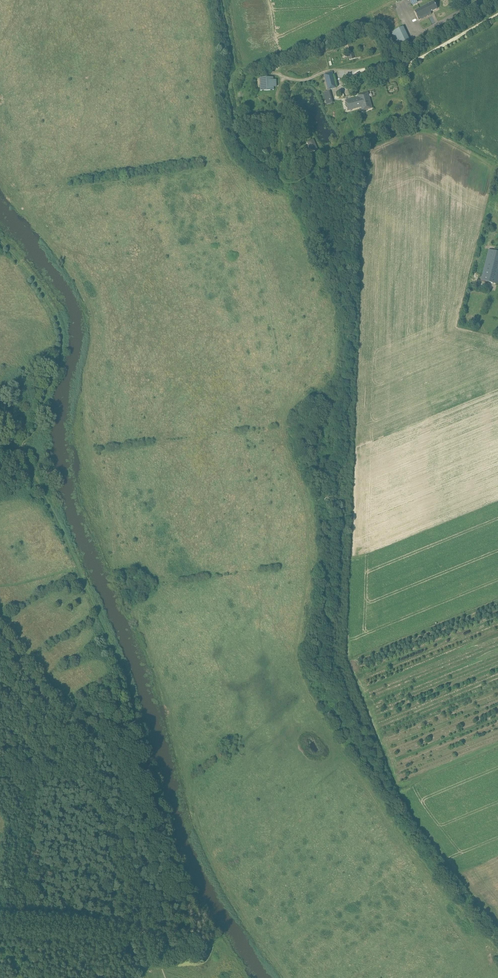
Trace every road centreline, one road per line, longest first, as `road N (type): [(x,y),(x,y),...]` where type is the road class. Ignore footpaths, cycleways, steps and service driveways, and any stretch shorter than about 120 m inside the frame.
road 1 (track): [(222,0),(237,70),(229,93),(248,152),(289,184),(371,150)]
road 2 (track): [(141,926),(79,756)]
road 3 (track): [(79,756),(0,634)]
road 4 (track): [(0,928),(144,935)]

